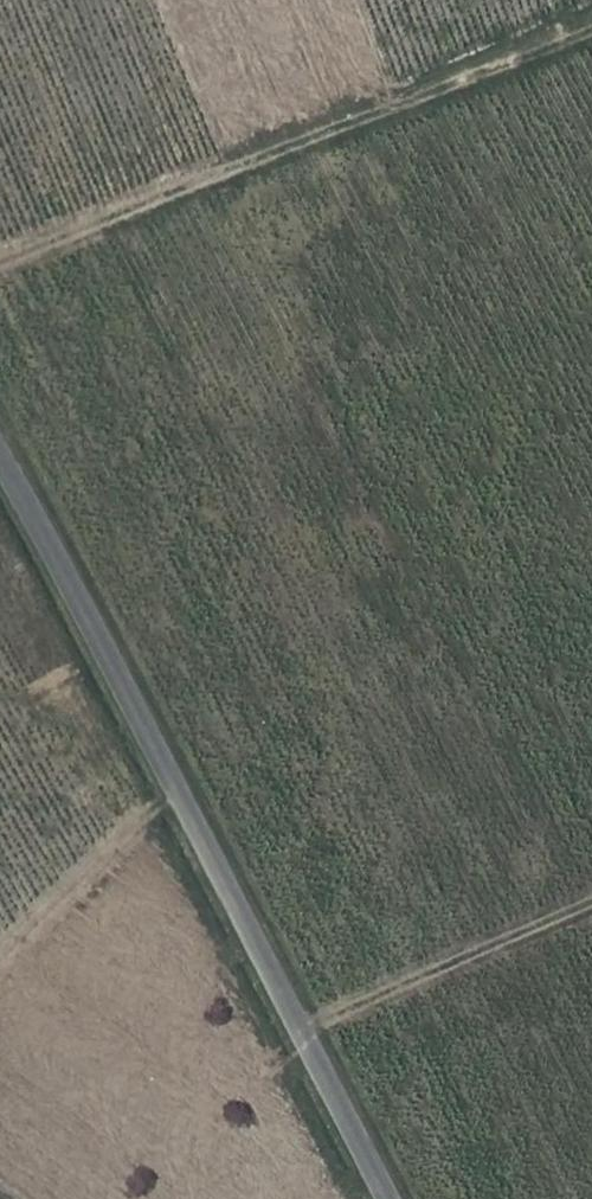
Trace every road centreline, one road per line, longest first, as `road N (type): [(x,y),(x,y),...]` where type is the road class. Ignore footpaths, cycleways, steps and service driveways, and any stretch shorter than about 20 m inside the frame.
road 1 (unclassified): [(380,1198),(299,1027),(0,470)]
road 2 (track): [(0,268),(591,30)]
road 3 (track): [(299,1027),(591,894)]

